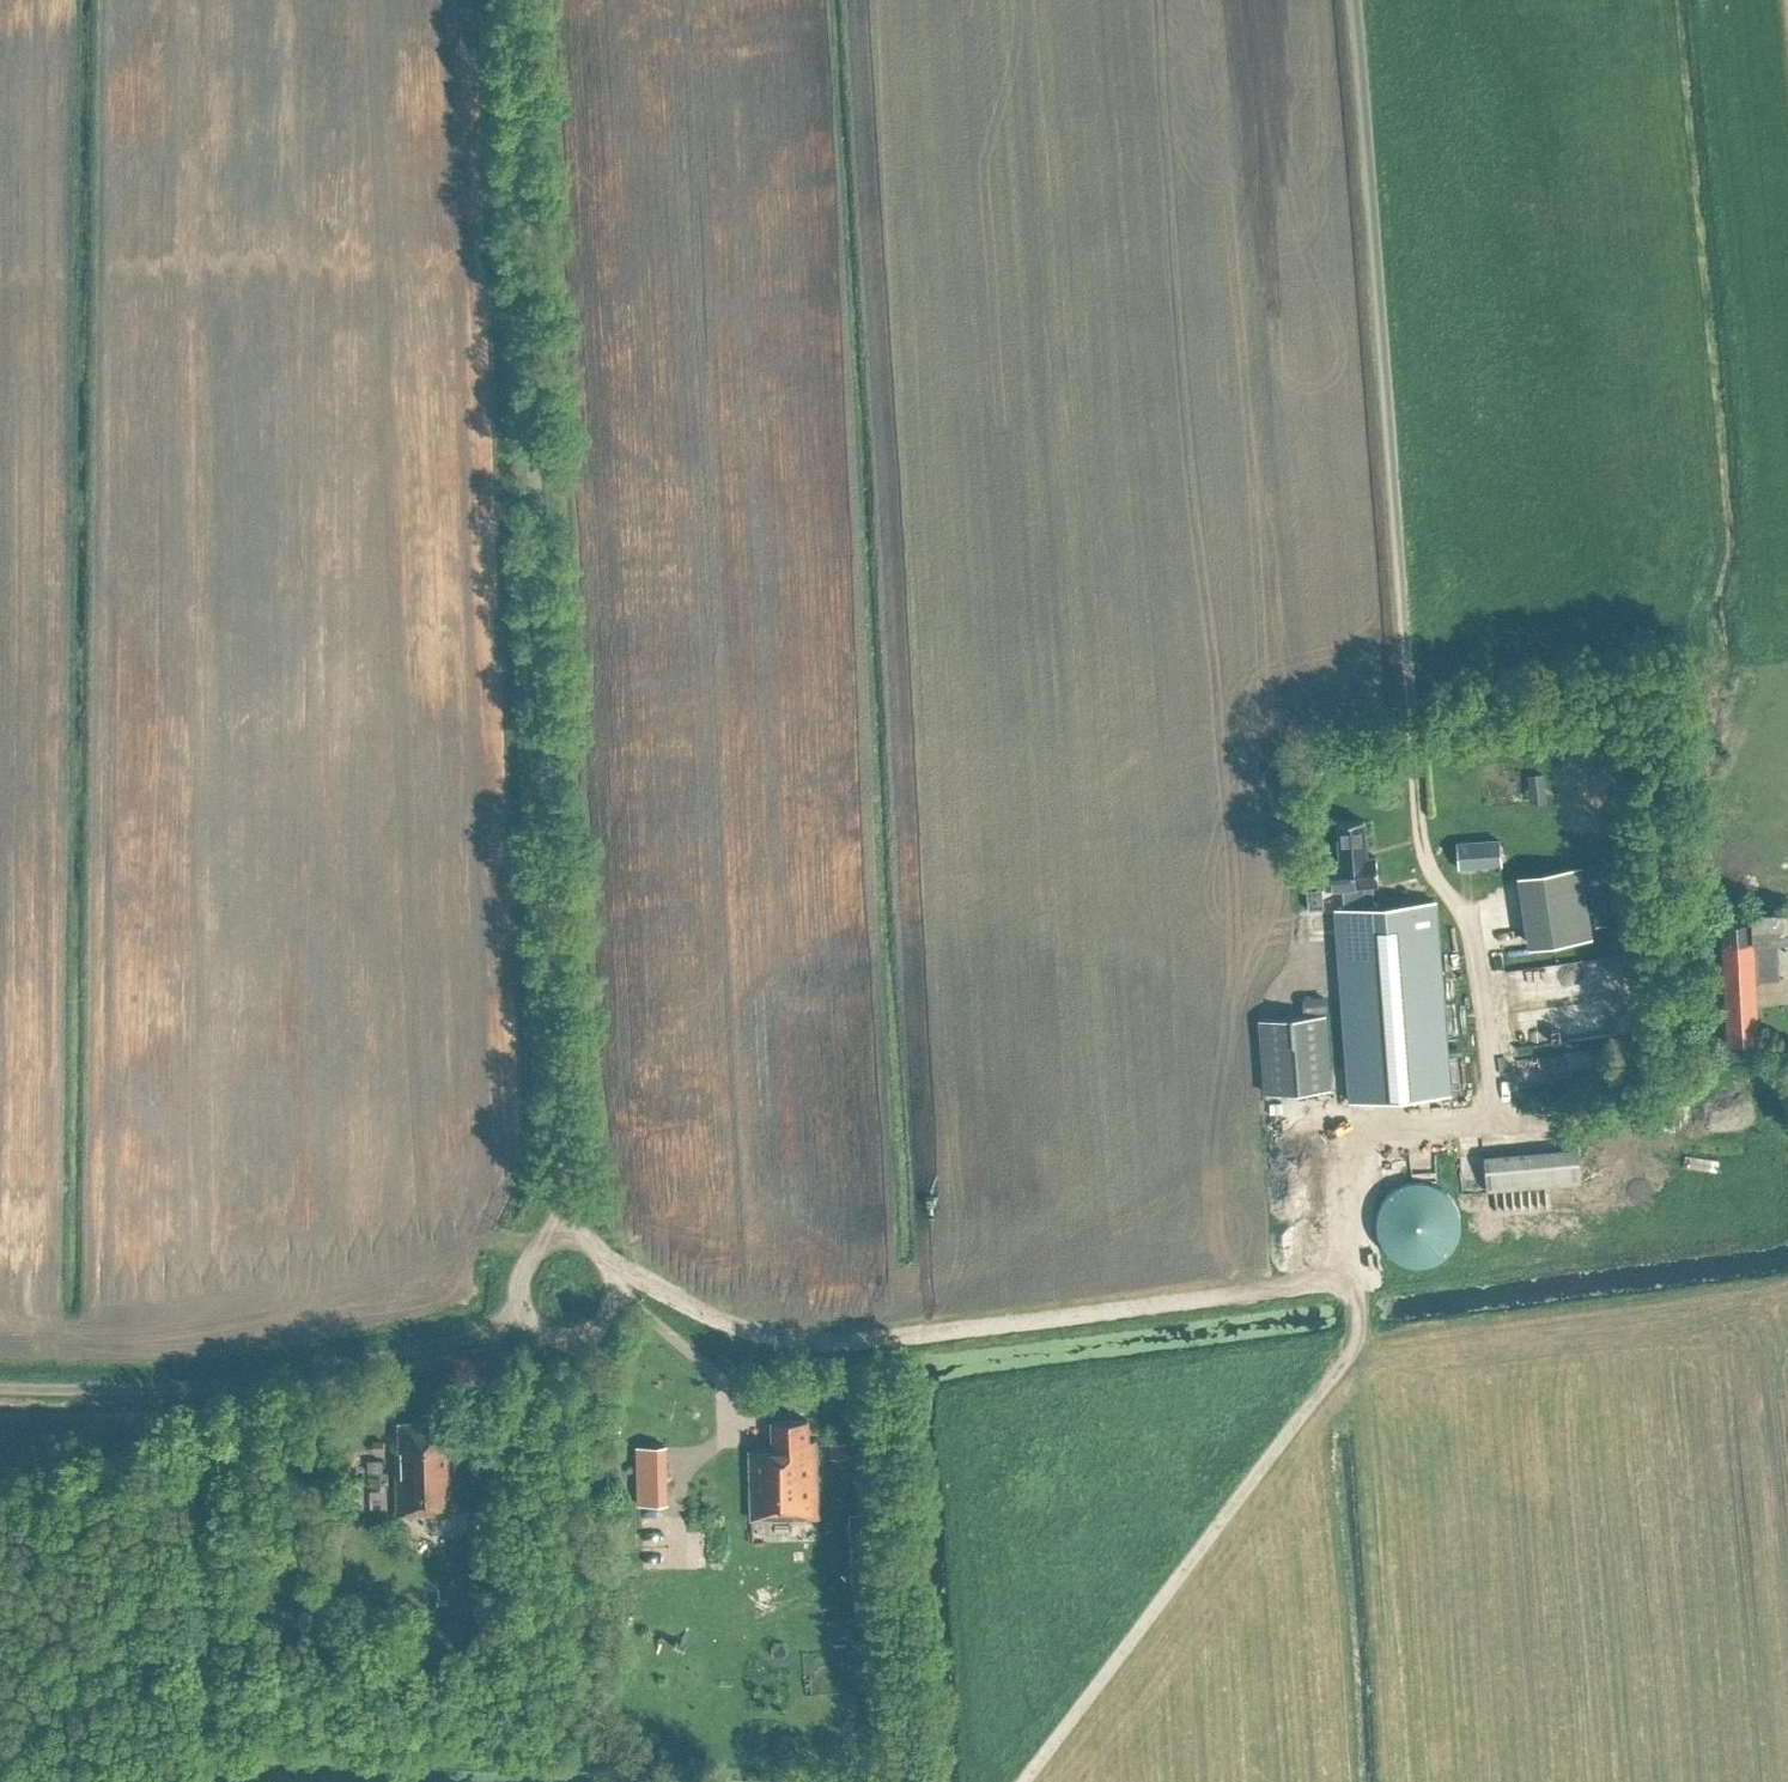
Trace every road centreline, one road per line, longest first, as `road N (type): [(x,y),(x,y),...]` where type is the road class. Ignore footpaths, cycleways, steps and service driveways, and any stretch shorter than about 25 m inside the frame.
road 1 (unclassified): [(514,0),(564,1219)]
road 2 (track): [(1489,1121),(1348,1136),(1359,1332),(1349,1355),(1022,1781)]
road 3 (unclassified): [(564,1219),(613,1272),(613,1304),(583,1337),(556,1338),(522,1312)]

